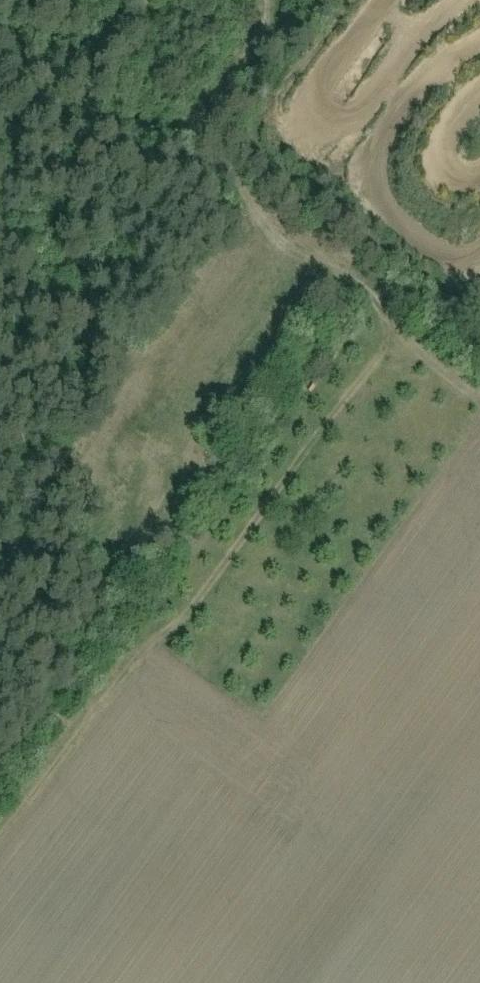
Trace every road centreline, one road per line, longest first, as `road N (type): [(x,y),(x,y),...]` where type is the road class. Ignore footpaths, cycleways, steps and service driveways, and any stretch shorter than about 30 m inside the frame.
road 1 (track): [(0,837),(134,665),(200,601),(396,326)]
road 2 (track): [(479,398),(284,228),(222,161),(268,0)]
road 3 (track): [(284,228),(156,477),(200,601)]

